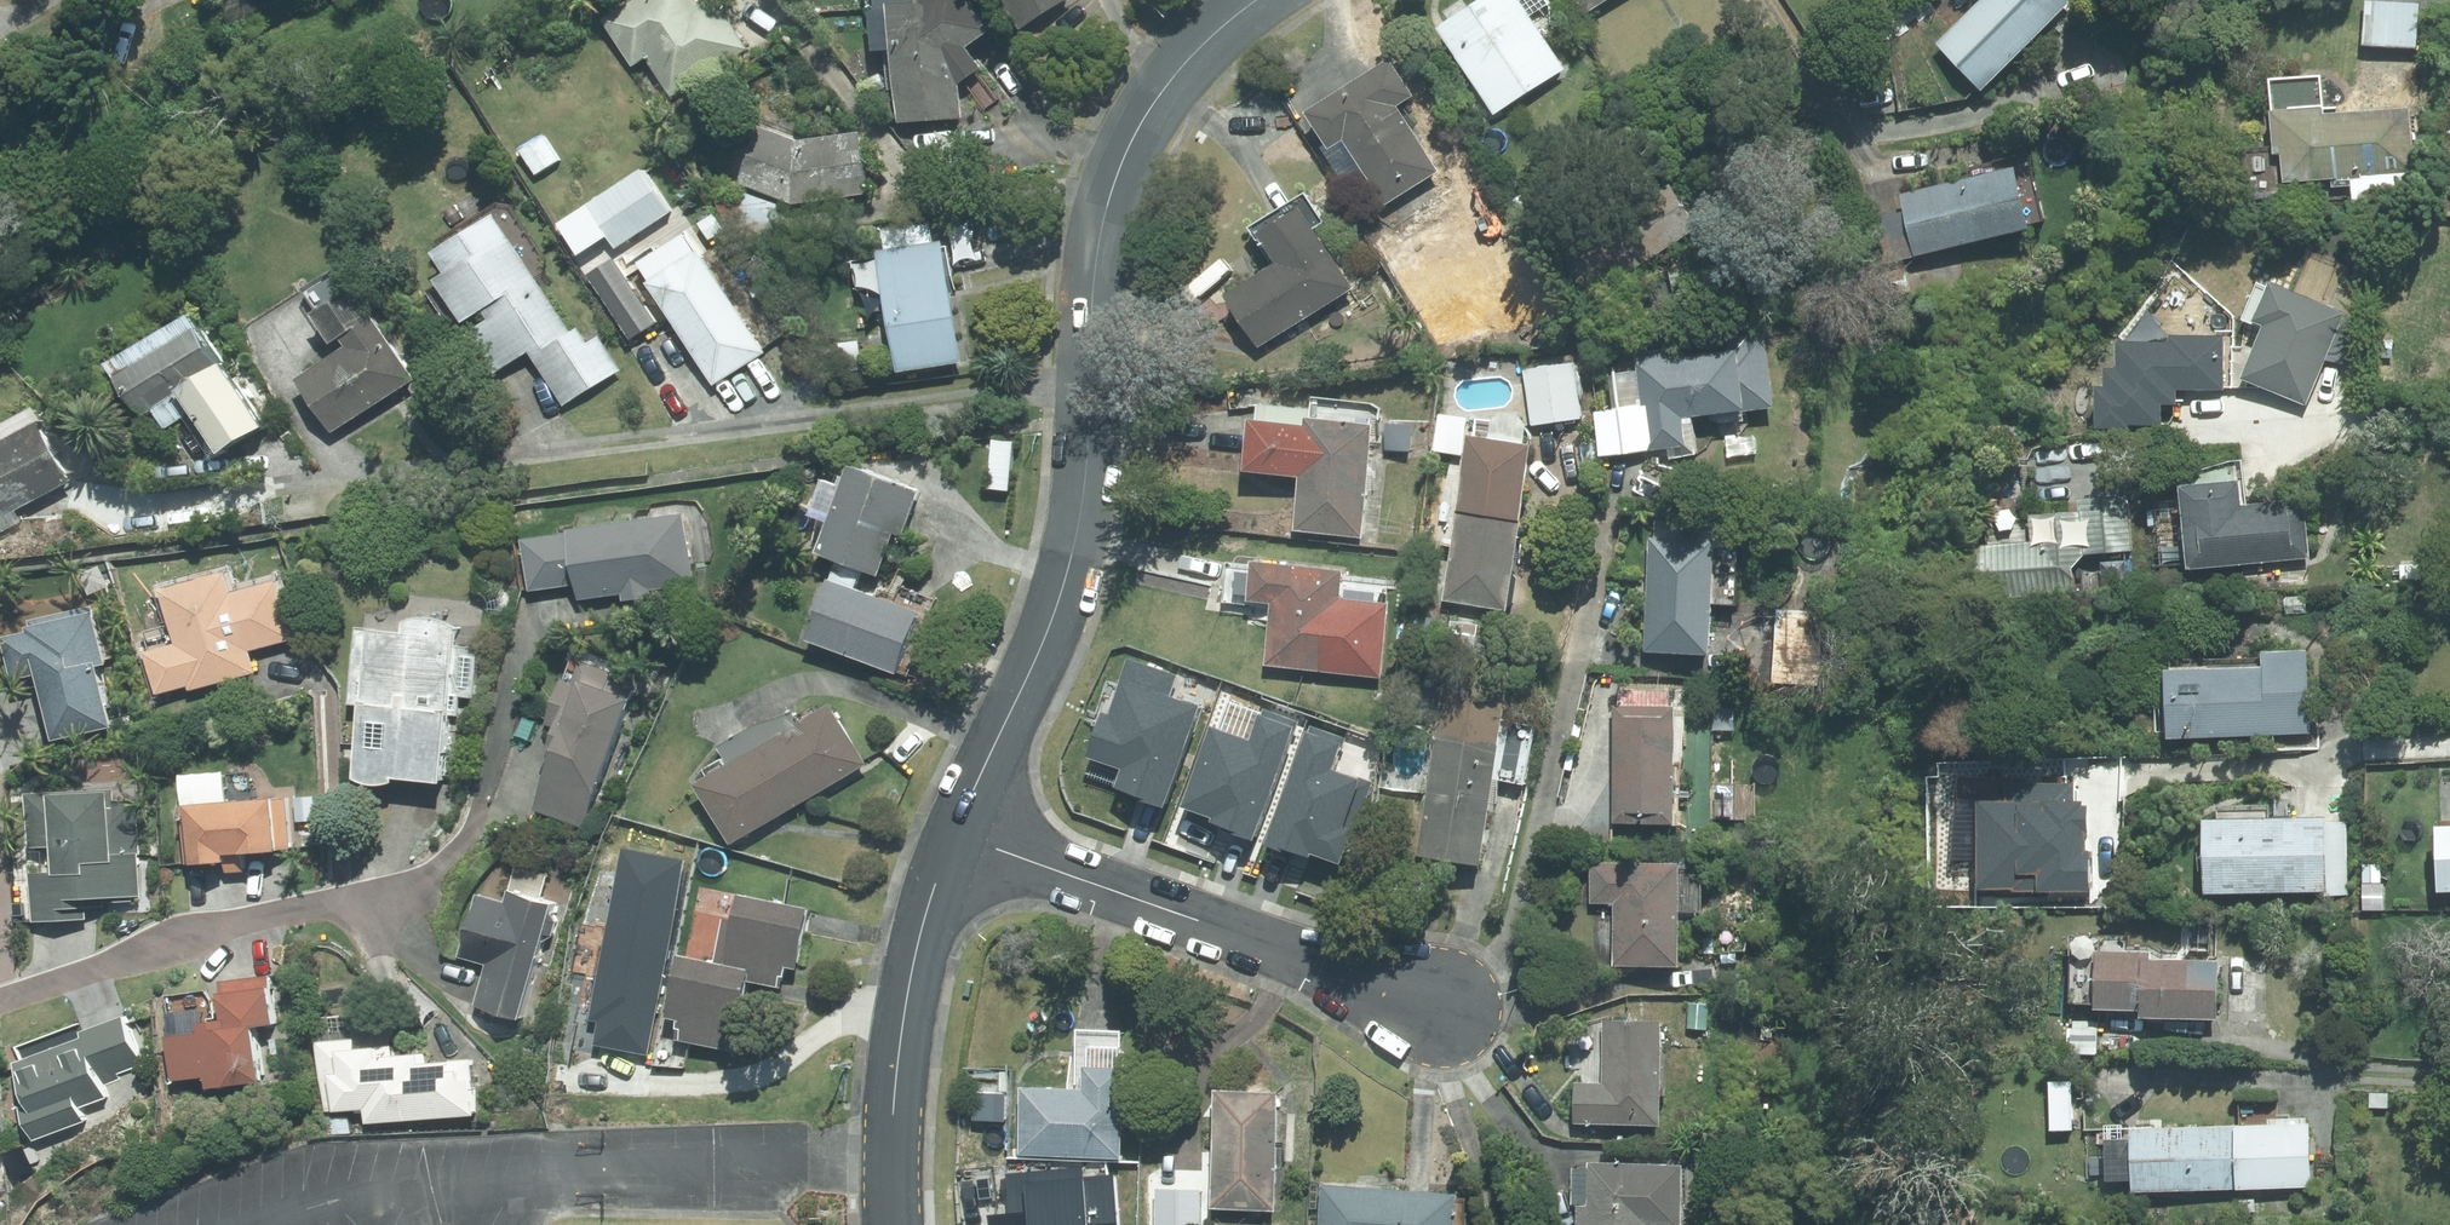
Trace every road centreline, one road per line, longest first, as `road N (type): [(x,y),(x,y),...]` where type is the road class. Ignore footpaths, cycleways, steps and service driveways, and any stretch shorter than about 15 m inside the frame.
road 1 (residential): [(962,837),(1032,677),(1082,509),(1099,219),(1130,131),(1211,35),(1266,0)]
road 2 (residential): [(1455,1013),(962,837)]
road 3 (residential): [(0,1001),(279,911),(349,901),(388,912)]
road 4 (residential): [(898,1224),(919,997),(962,837)]

